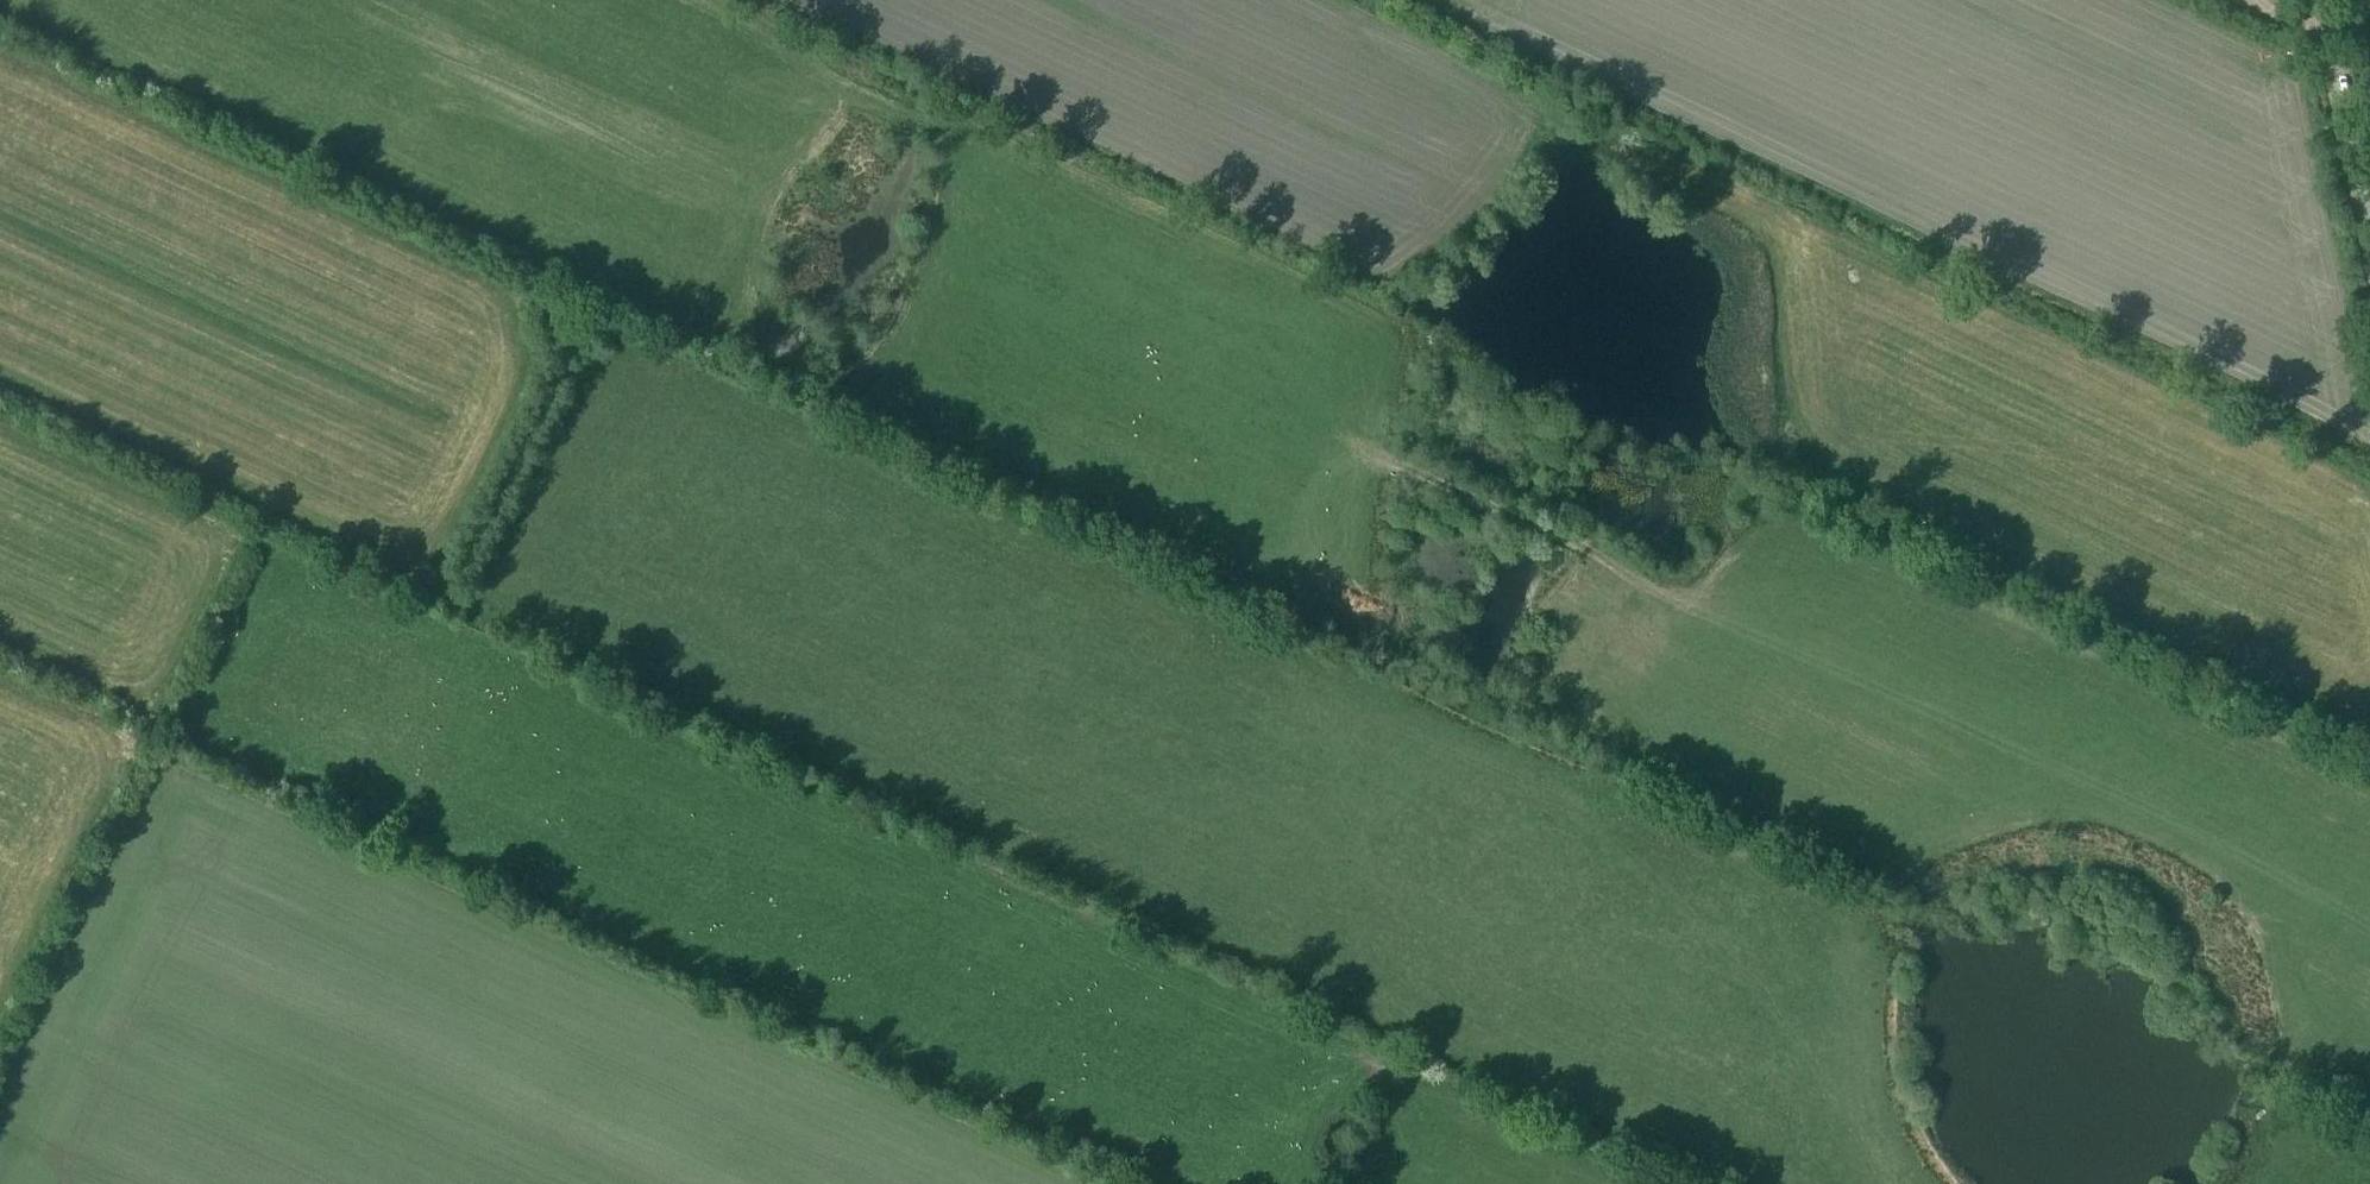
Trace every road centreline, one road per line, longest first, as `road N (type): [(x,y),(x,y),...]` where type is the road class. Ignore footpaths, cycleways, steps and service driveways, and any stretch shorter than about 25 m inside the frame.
road 1 (tertiary): [(2369,216),(2322,0)]

